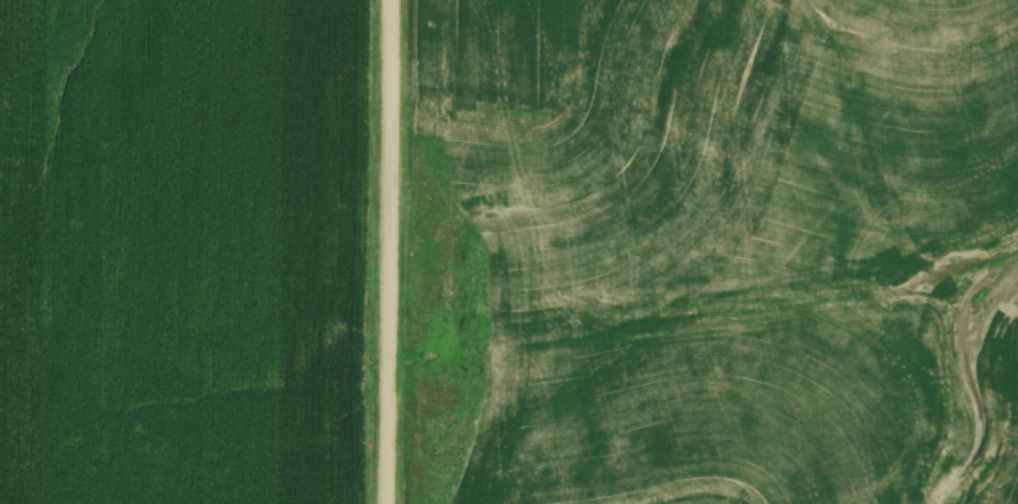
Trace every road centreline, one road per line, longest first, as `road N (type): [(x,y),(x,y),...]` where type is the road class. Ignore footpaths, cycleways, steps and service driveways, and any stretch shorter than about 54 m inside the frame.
road 1 (tertiary): [(385,503),(389,0)]

